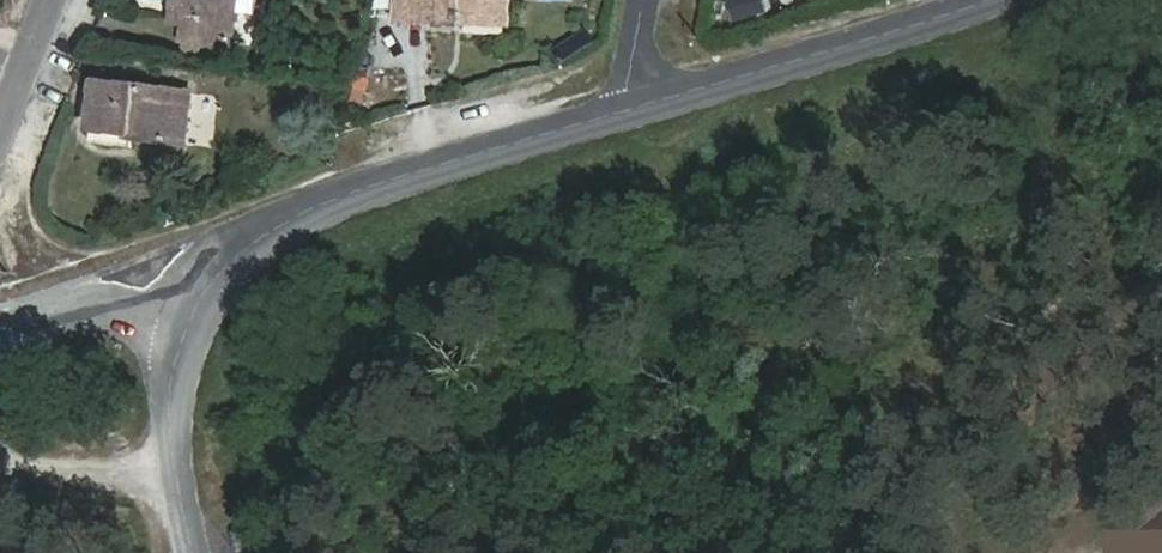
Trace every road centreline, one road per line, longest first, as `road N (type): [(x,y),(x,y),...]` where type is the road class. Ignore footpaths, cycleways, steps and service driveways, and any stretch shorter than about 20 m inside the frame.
road 1 (tertiary): [(629,109),(309,209),(231,259),(195,308)]
road 2 (tertiary): [(985,0),(629,109)]
road 3 (tertiary): [(195,308),(169,394),(194,552)]
road 4 (tertiary): [(195,308),(140,297),(79,303),(0,328)]
road 5 (residential): [(0,115),(46,0)]

